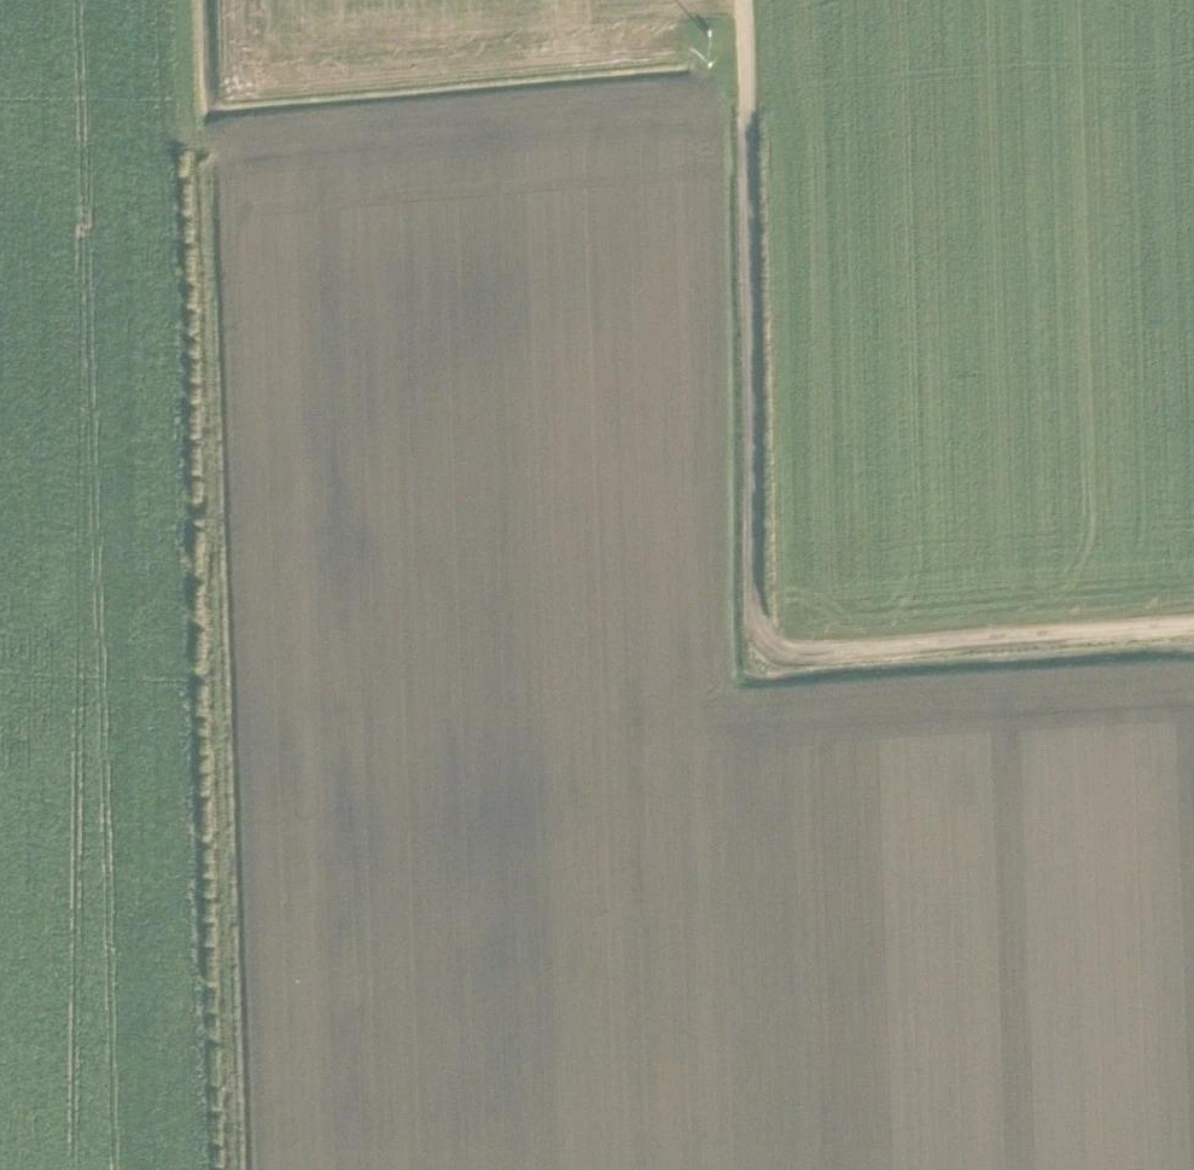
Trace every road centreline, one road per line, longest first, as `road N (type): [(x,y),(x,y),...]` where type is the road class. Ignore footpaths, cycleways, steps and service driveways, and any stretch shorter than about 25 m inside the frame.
road 1 (track): [(740,0),(754,621),(770,651),(804,655),(1193,625)]

